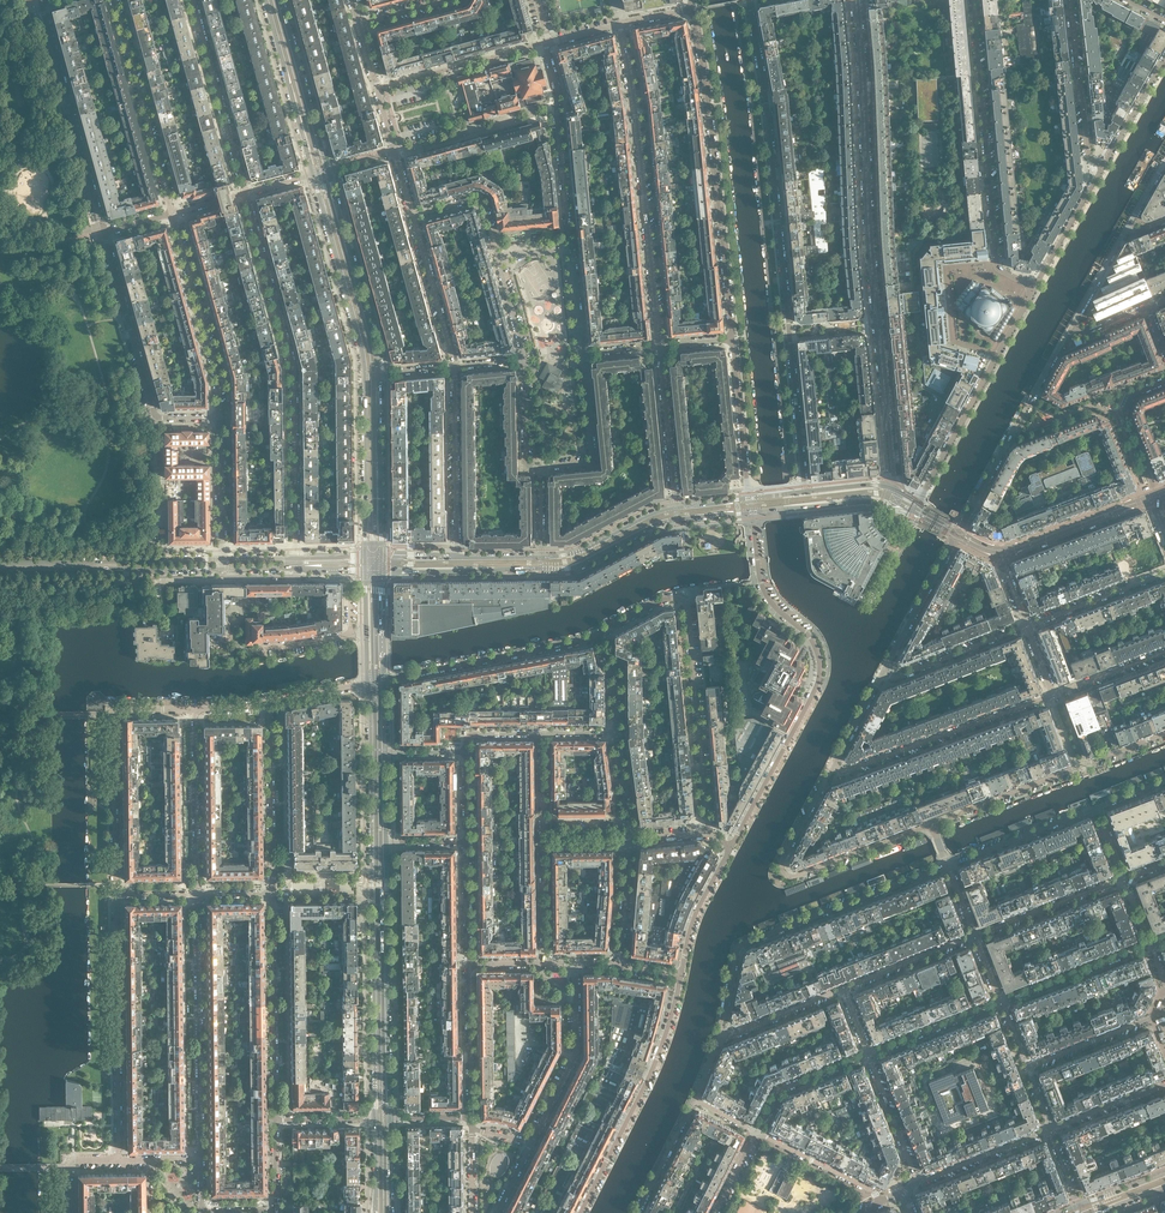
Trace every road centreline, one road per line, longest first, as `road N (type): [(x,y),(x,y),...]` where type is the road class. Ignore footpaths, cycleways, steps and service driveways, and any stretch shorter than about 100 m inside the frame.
road 1 (residential): [(856,0),(892,497)]
road 2 (residential): [(805,492),(749,0)]
road 3 (tertiary): [(368,684),(374,1119)]
road 4 (residential): [(751,512),(764,591),(811,638),(820,671),(731,848)]
road 5 (residential): [(245,194),(294,372),(296,558)]
road 6 (residential): [(693,10),(732,339)]
road 7 (residential): [(659,345),(621,22)]
road 8 (residential): [(583,353),(547,42)]
road 9 (residential): [(1031,294),(995,263),(971,0)]
road 10 (residential): [(721,1033),(740,950),(947,865)]
road 11 (tertiary): [(390,1118),(385,848)]
road 12 (residential): [(932,825),(799,876),(788,872),(784,862),(833,771)]
road 13 (residential): [(200,1161),(198,895)]
road 14 (residential): [(195,709),(112,713),(115,895)]
road 15 (residential): [(115,895),(118,1159)]
road 16 (residential): [(682,975),(658,1058),(580,1212)]
road 17 (residential): [(104,232),(156,417),(221,415)]
road 18 (residential): [(915,510),(1031,294)]
road 19 (residential): [(41,0),(104,232)]
road 20 (residential): [(957,533),(1070,326)]
road 21 (residential): [(702,835),(684,600)]
road 22 (residential): [(833,771),(854,771),(1053,696)]
road 23 (residential): [(522,361),(484,207),(473,200),(413,215)]
road 24 (residential): [(275,894),(275,1120)]
road 25 (tertiary): [(0,570),(222,569)]
road 26 (residential): [(383,680),(600,634)]
road 27 (tertiary): [(221,558),(0,564)]
road 28 (residential): [(172,214),(117,0)]
road 29 (tertiary): [(377,374),(328,171)]
road 30 (residential): [(221,415),(220,379),(172,214)]
road 31 (tertiary): [(313,175),(365,375)]
road 32 (residential): [(192,0),(245,194)]
road 33 (residential): [(531,1143),(576,1047),(575,963)]
road 34 (residential): [(455,368),(455,557)]
road 35 (residential): [(272,707),(275,894)]
road 36 (residential): [(198,895),(195,709)]
road 37 (tertiary): [(265,0),(313,175)]
road 38 (tertiary): [(382,555),(377,374)]
road 39 (tertiary): [(365,375),(365,556)]
road 40 (tertiary): [(328,171),(281,0)]
road 41 (residential): [(1070,0),(1090,156),(1103,166)]
road 42 (residential): [(676,508),(659,345)]
road 43 (residential): [(947,865),(1098,809)]
road 44 (residential): [(732,339),(749,498)]
road 45 (residential): [(1124,881),(976,941)]
road 46 (tertiary): [(382,571),(541,568)]
road 47 (residential): [(413,215),(455,368)]
road 48 (residential): [(540,468),(592,458),(583,353)]
road 49 (residential): [(1001,1001),(1149,945)]
road 50 (residential): [(882,671),(957,533)]
road 51 (residential): [(1077,768),(932,825)]
road 52 (residential): [(1027,626),(900,675),(882,671)]
road 53 (residential): [(471,1118),(470,966)]
road 54 (residential): [(1164,1001),(1149,1019),(1030,1066)]
road 55 (residential): [(1031,294),(1103,166)]
road 56 (tertiary): [(541,568),(575,567),(677,519)]
road 57 (residential): [(1164,575),(1027,626)]
road 58 (residential): [(1154,497),(1122,419),(1133,394),(1164,381)]
road 59 (tertiary): [(676,508),(580,552),(541,557)]
road 60 (residential): [(879,1202),(874,1191),(756,1131)]
road 61 (residential): [(868,1054),(1001,1001)]
road 62 (residential): [(756,1131),(779,1090),(868,1054)]
road 63 (residential): [(221,558),(221,415)]
road 64 (residential): [(917,1182),(1049,1130)]
road 65 (tertiary): [(751,512),(892,497)]
road 66 (residential): [(976,941),(844,992)]
road 67 (tertiary): [(1154,497),(1024,544)]
road 68 (residential): [(731,848),(698,910),(682,975)]
road 69 (residential): [(868,1054),(917,1182)]
road 70 (residential): [(358,24),(395,153)]
road 71 (residential): [(844,992),(733,1035),(721,1033)]
road 72 (residential): [(620,966),(627,840)]
road 73 (residential): [(470,966),(467,841)]
road 74 (residential): [(1103,166),(1164,57)]
road 75 (residential): [(638,1212),(695,1102)]
road 76 (residential): [(1049,1130),(1164,1084)]

